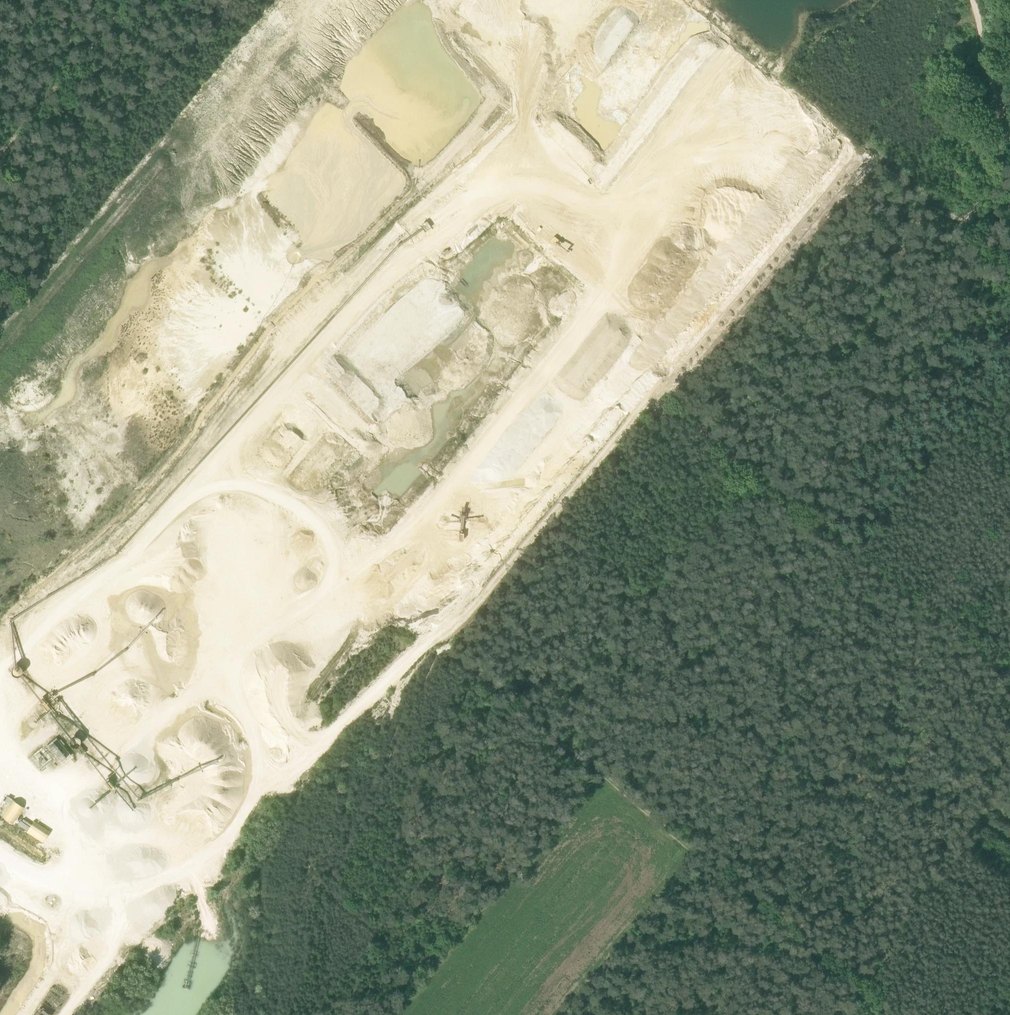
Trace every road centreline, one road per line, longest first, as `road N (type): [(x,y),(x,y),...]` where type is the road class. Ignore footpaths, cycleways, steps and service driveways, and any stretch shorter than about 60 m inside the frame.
road 1 (track): [(896,1014),(446,639)]
road 2 (track): [(65,271),(300,0)]
road 3 (track): [(136,0),(0,158)]
road 4 (track): [(974,0),(1002,130)]

